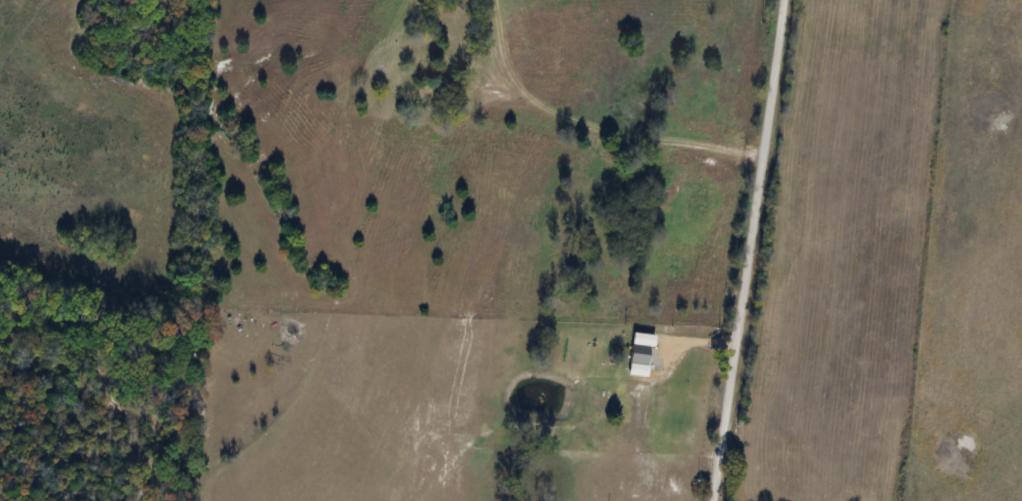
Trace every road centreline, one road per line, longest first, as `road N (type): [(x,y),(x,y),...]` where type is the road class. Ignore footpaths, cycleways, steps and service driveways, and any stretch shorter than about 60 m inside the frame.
road 1 (residential): [(712,500),(779,0)]

